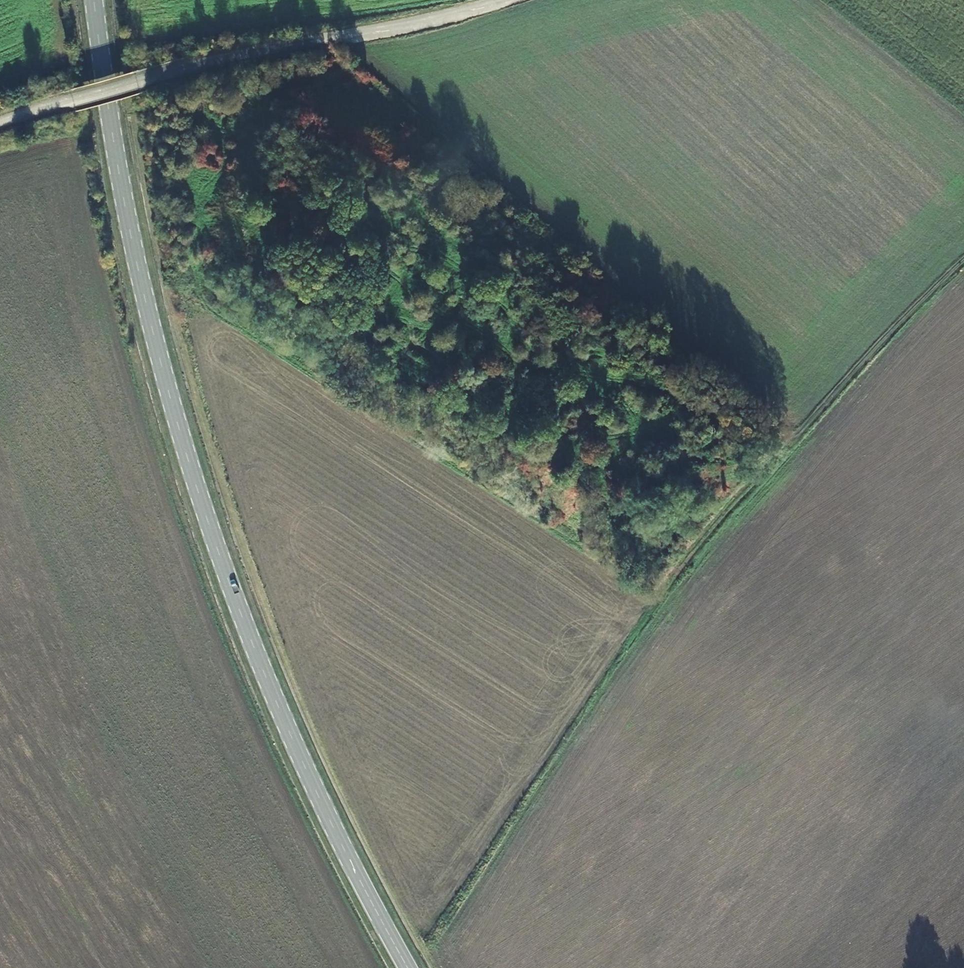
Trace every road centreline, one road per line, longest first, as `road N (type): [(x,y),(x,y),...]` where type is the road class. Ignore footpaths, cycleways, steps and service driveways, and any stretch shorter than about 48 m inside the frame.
road 1 (primary): [(409,967),(289,733),(196,487),(138,269),(93,0)]
road 2 (track): [(505,0),(226,58),(0,122)]

